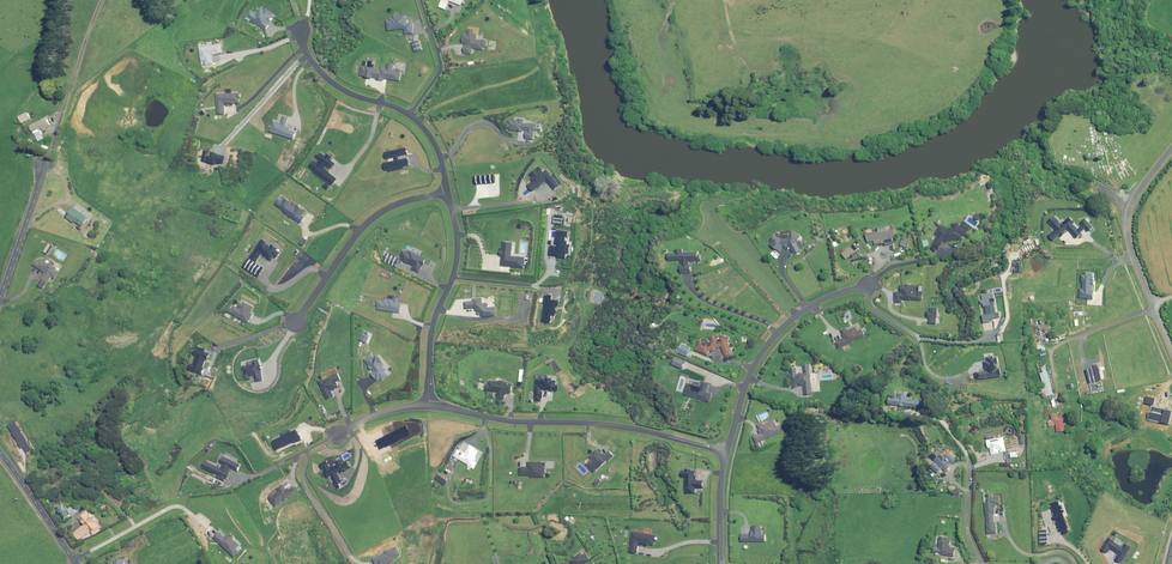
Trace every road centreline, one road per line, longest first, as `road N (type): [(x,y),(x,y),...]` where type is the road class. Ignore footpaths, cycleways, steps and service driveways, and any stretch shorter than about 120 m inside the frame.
road 1 (residential): [(428,406),(509,421),(616,426),(727,451)]
road 2 (residential): [(727,451),(744,387),(772,338),(814,304),(867,285)]
road 3 (residential): [(447,192),(422,126),(334,84),(313,64),(301,33)]
road 4 (unclassified): [(1171,354),(1127,229),(1138,192),(1171,148)]
road 5 (residential): [(428,406),(431,333),(457,261),(447,192)]
road 6 (residential): [(294,324),(367,222),(401,202),(447,192)]
road 7 (unclassified): [(0,299),(42,166)]
road 8 (unclassified): [(77,563),(0,451)]

